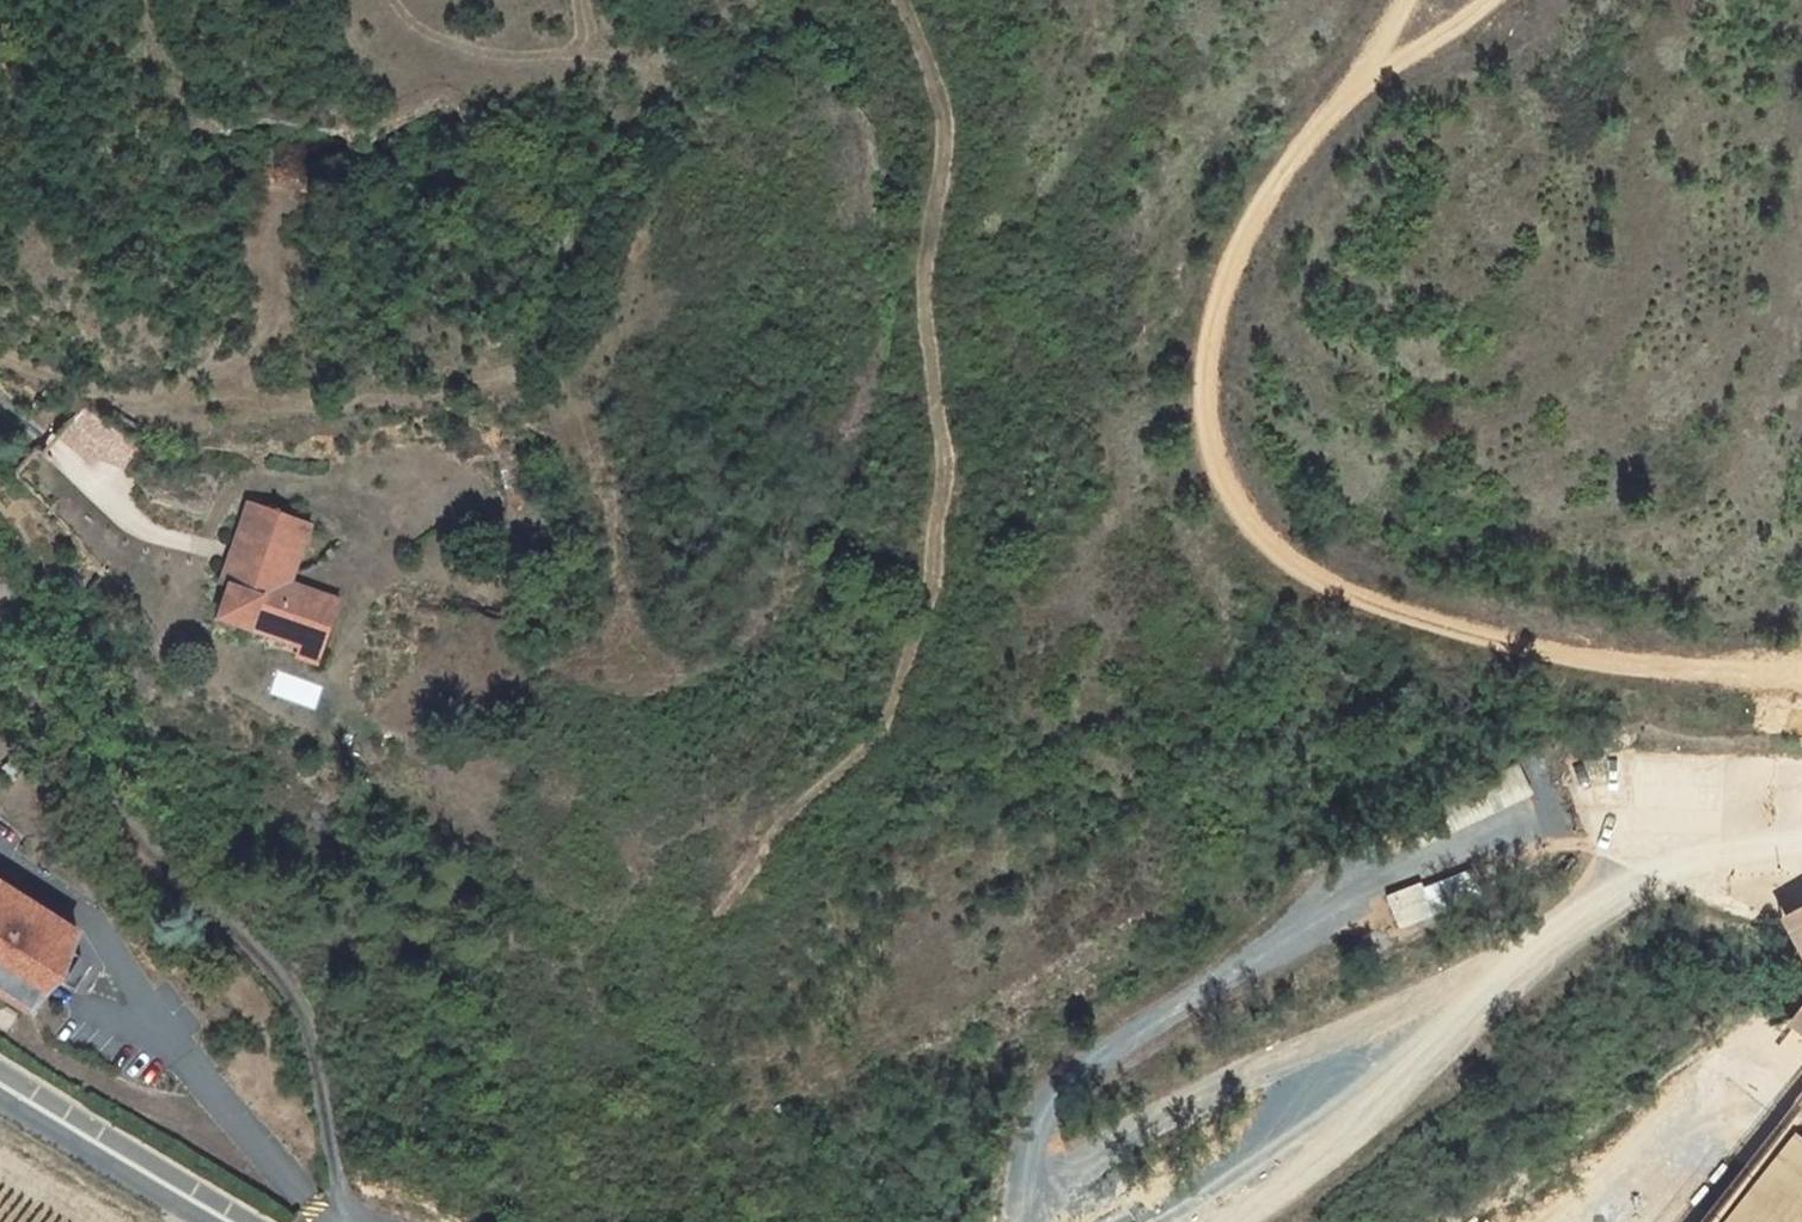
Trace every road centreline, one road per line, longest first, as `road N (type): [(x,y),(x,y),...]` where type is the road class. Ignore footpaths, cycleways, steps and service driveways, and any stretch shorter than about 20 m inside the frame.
road 1 (track): [(0,354),(134,405),(259,350),(282,308),(273,184)]
road 2 (tertiary): [(0,1084),(229,1221)]

